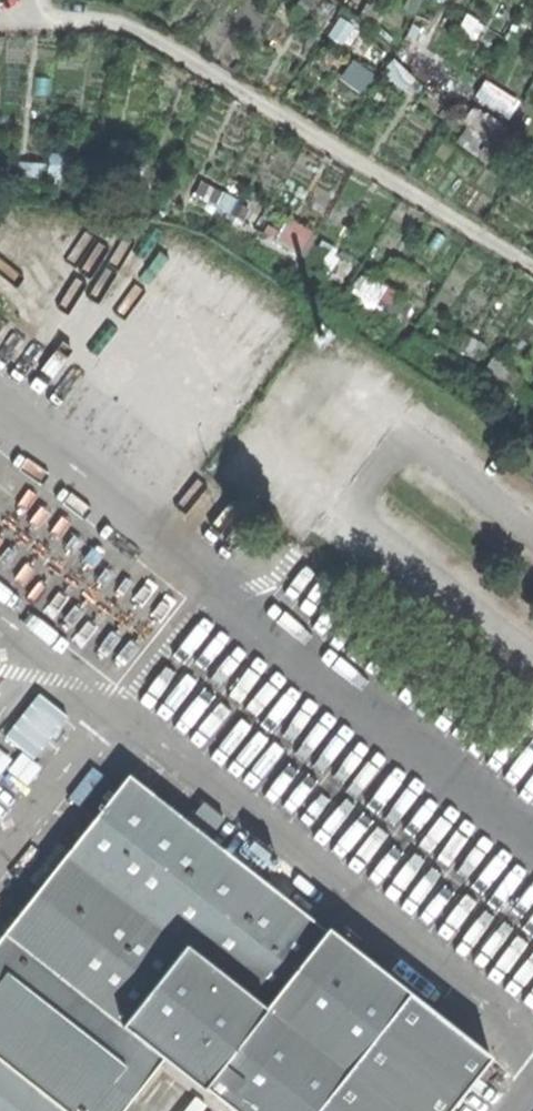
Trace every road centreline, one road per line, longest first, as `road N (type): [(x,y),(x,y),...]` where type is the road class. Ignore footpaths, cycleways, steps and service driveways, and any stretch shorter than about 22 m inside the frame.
road 1 (track): [(532,265),(136,27),(79,17),(0,20)]

